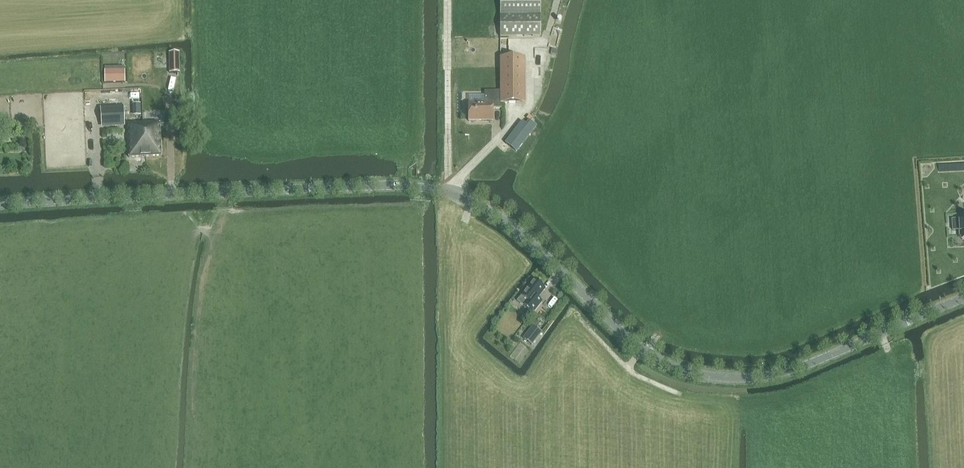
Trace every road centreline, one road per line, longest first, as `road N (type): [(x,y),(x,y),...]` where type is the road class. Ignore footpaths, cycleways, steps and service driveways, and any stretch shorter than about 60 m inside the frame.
road 1 (tertiary): [(0,205),(432,189),(513,227),(650,354),(722,377),(796,369),(963,299)]

